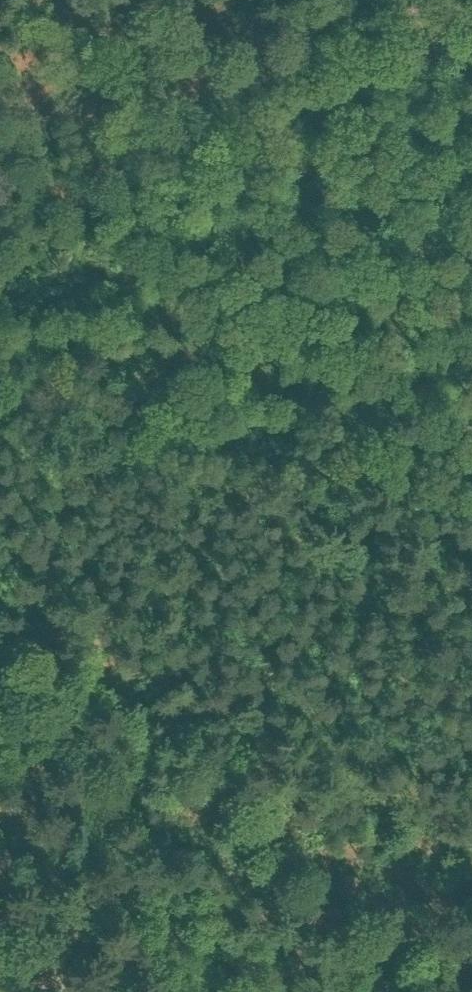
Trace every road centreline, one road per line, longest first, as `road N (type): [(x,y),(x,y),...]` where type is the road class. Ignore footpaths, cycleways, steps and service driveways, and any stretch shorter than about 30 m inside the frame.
road 1 (track): [(0,155),(144,66),(231,0)]

